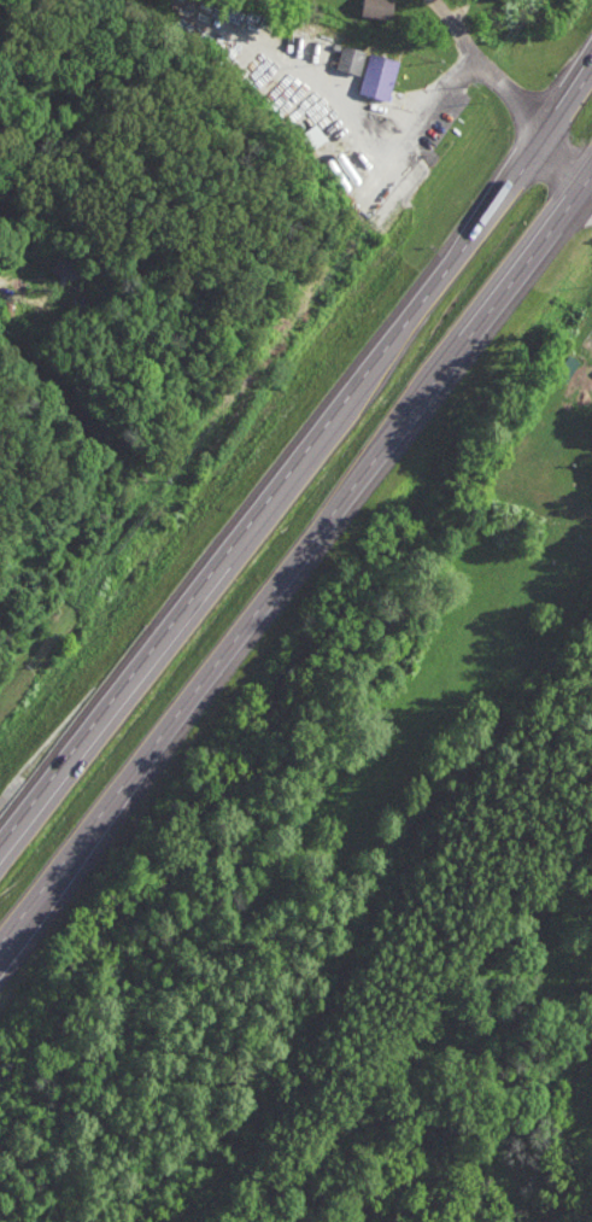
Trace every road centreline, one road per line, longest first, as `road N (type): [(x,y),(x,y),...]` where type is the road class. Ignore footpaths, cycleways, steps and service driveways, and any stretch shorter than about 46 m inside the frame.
road 1 (trunk): [(17,932),(591,181)]
road 2 (trunk): [(303,457),(0,855)]
road 3 (trunk): [(591,68),(442,282),(303,457)]
road 4 (residential): [(546,138),(475,65),(456,21),(432,0)]

